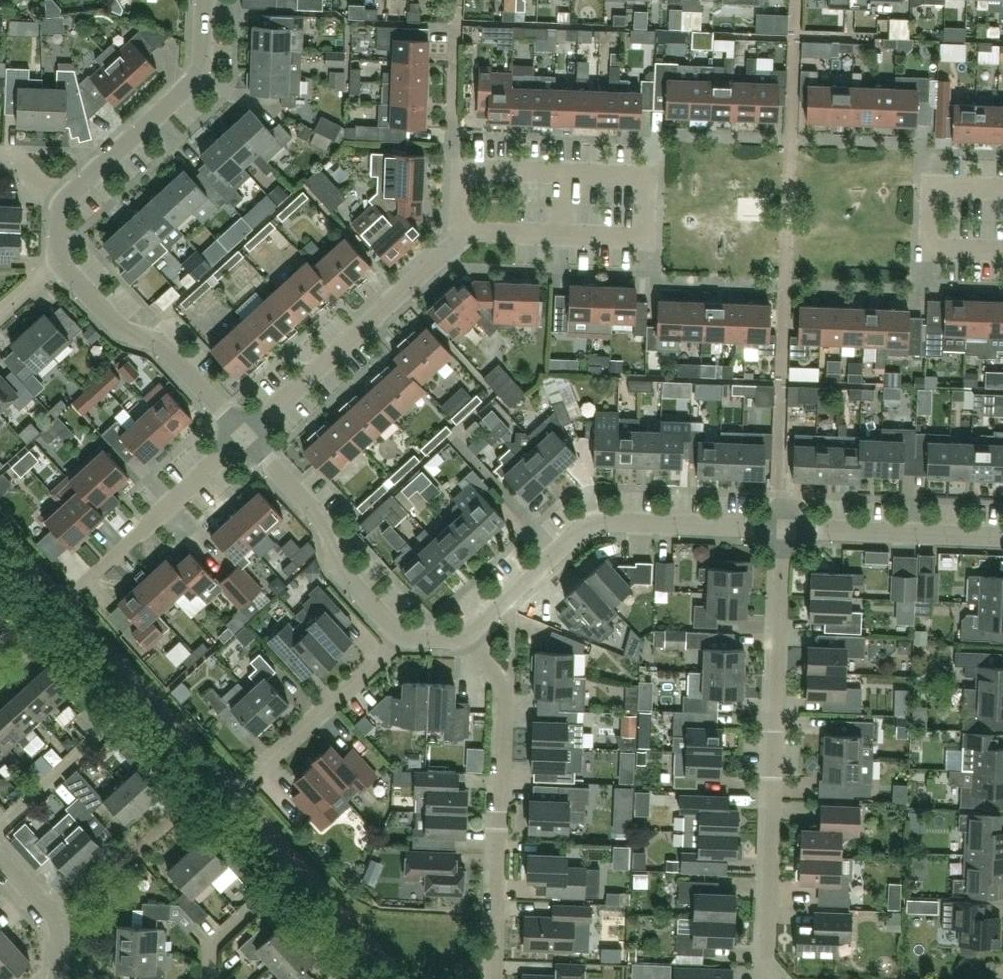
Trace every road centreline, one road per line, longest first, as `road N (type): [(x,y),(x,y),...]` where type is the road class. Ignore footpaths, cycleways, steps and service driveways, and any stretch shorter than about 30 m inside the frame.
road 1 (residential): [(782,530),(763,978)]
road 2 (residential): [(458,233),(461,170),(651,177),(649,241),(559,237)]
road 3 (unclassified): [(463,637),(594,523),(782,530)]
road 4 (residential): [(496,978),(506,685),(463,637)]
road 5 (residential): [(244,438),(436,265),(458,233)]
road 6 (unclassified): [(205,0),(198,77),(62,204)]
road 7 (unclassified): [(60,260),(120,327),(160,343),(244,438)]
road 8 (unclassified): [(244,438),(322,519),(343,574),(404,637)]
road 9 (residential): [(65,602),(244,438)]
road 10 (residential): [(236,794),(404,637)]
road 11 (unclassified): [(782,530),(1002,537)]
road 12 (residential): [(1002,254),(925,251),(927,189),(1002,191)]
road 13 (residential): [(0,827),(114,722)]
road 14 (residential): [(58,978),(59,925),(0,857)]

